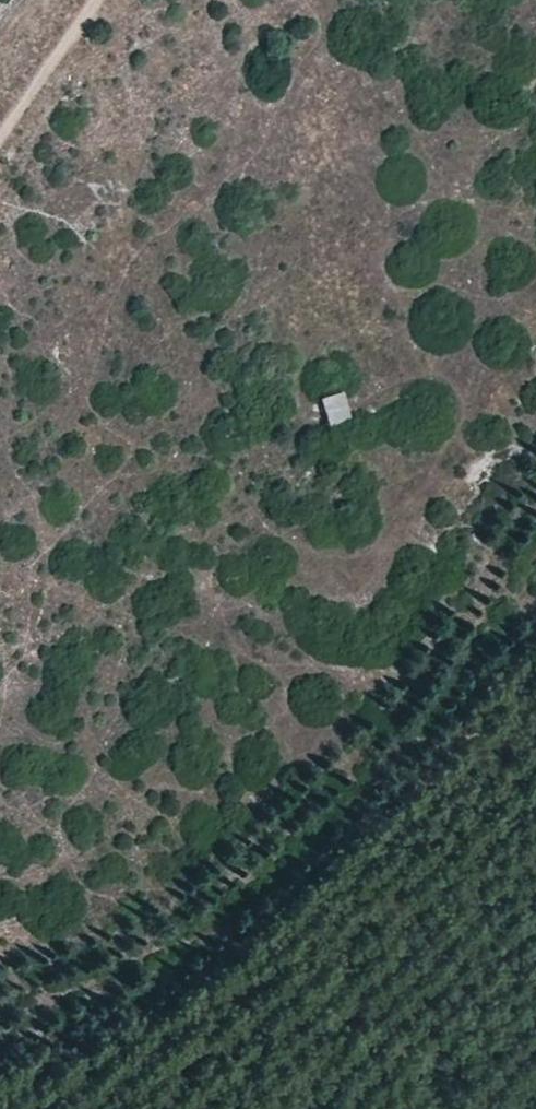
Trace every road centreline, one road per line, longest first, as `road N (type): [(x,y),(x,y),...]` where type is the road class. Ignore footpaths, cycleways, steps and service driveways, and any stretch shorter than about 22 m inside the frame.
road 1 (track): [(0,144),(87,0)]

